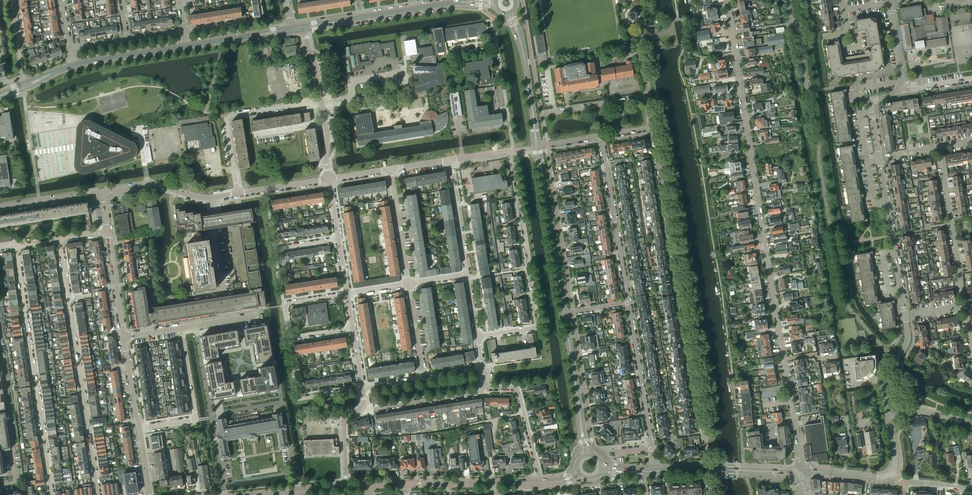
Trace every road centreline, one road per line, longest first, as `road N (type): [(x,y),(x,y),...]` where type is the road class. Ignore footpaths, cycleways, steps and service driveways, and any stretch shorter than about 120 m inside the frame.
road 1 (residential): [(784,360),(726,0)]
road 2 (residential): [(652,128),(707,469)]
road 3 (residential): [(450,160),(512,150),(539,324),(477,337)]
road 4 (residential): [(98,494),(61,239)]
road 5 (residential): [(52,494),(17,246)]
road 6 (residential): [(322,103),(226,118),(238,194)]
road 7 (residential): [(655,471),(627,303)]
road 8 (residential): [(627,303),(601,137)]
road 9 (secondary): [(565,312),(537,147)]
road 10 (residential): [(347,294),(283,304),(289,339),(353,329)]
road 11 (residential): [(964,307),(940,147)]
road 12 (residential): [(182,328),(196,420),(140,428)]
road 13 (secondary): [(586,454),(565,312)]
road 14 (residential): [(102,193),(156,185),(208,199),(238,194)]
road 15 (secondary): [(537,147),(510,13)]
road 16 (residential): [(540,482),(517,388),(486,387)]
road 17 (residential): [(364,406),(486,387)]

